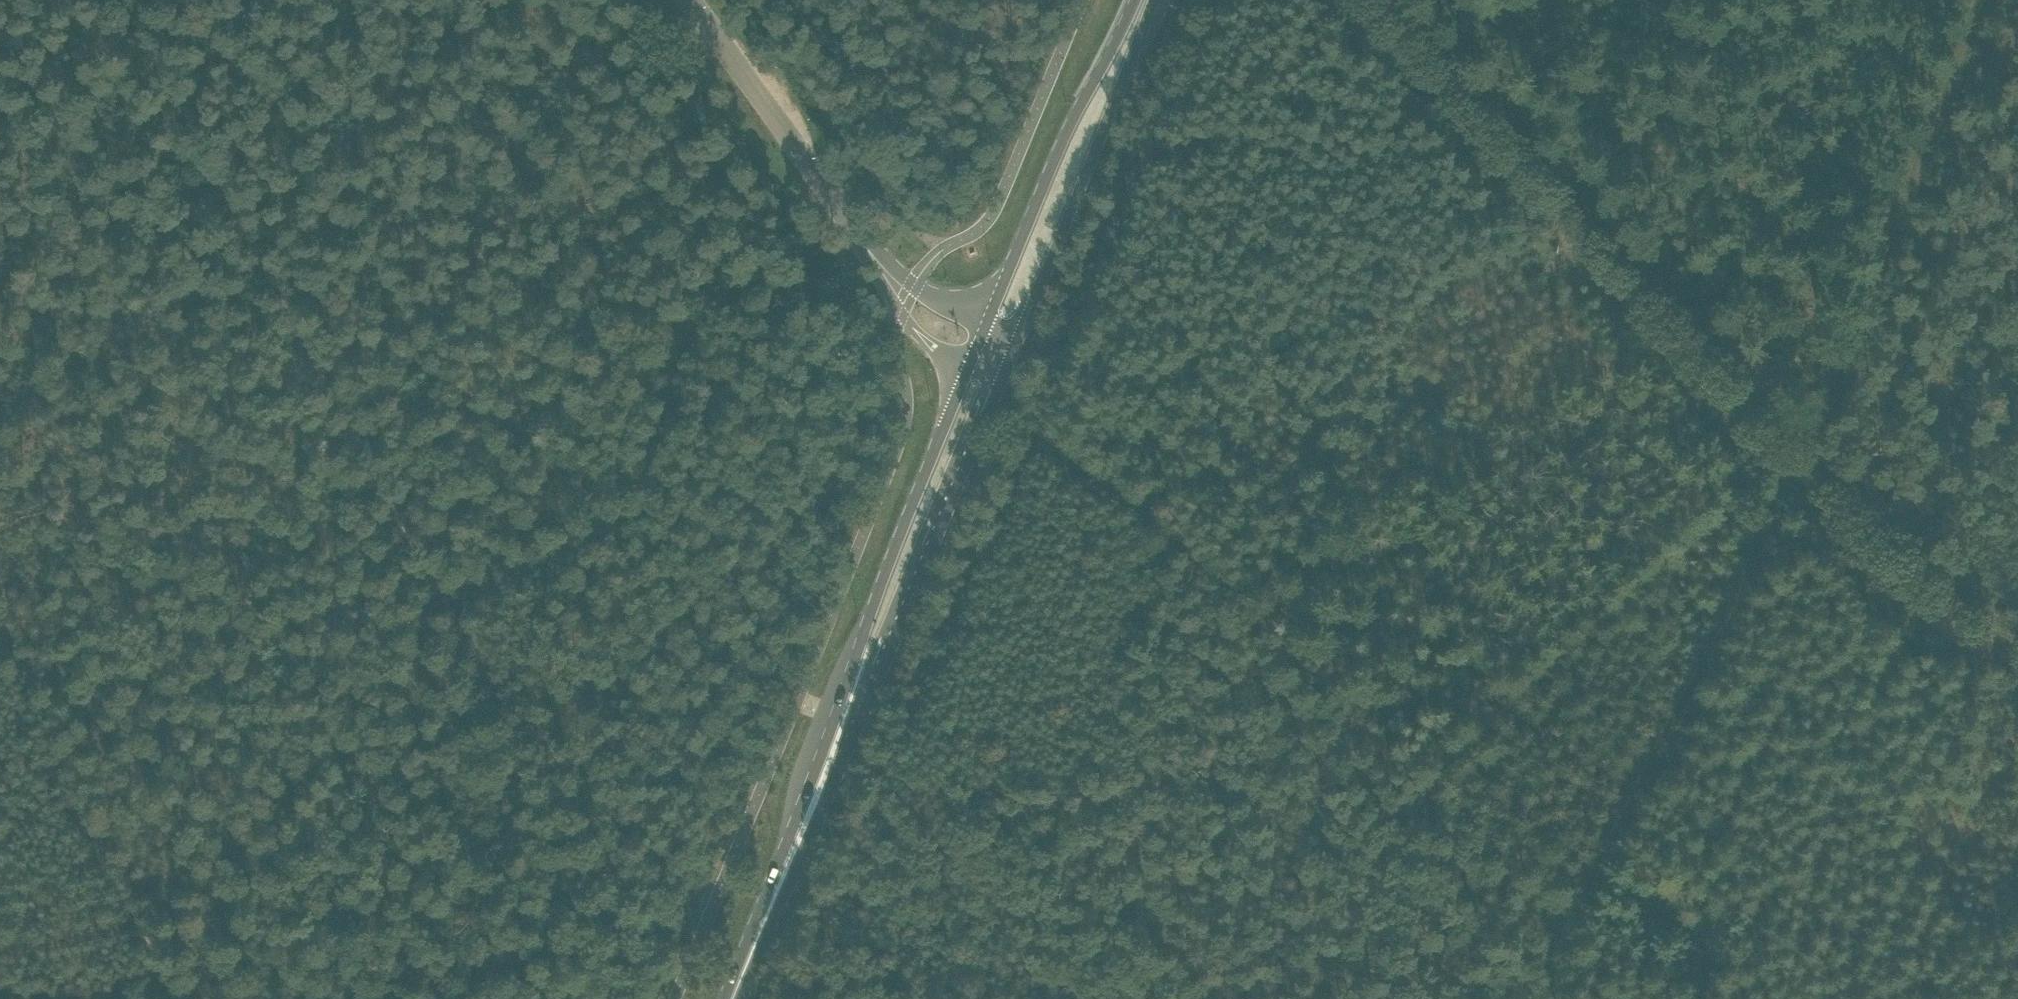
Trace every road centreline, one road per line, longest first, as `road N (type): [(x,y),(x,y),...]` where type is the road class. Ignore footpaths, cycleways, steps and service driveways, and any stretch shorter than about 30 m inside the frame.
road 1 (track): [(1376,0),(1941,624),(2017,652)]
road 2 (primary): [(757,936),(848,749),(1013,354)]
road 3 (primary): [(970,364),(882,579),(757,936)]
road 4 (primary): [(1013,354),(1122,82),(1146,0)]
road 5 (primary): [(1146,0),(1058,142),(986,318)]
road 6 (track): [(0,687),(164,998)]
road 7 (unclassified): [(885,276),(691,0)]
road 8 (unclassified): [(885,276),(915,331),(970,364)]

